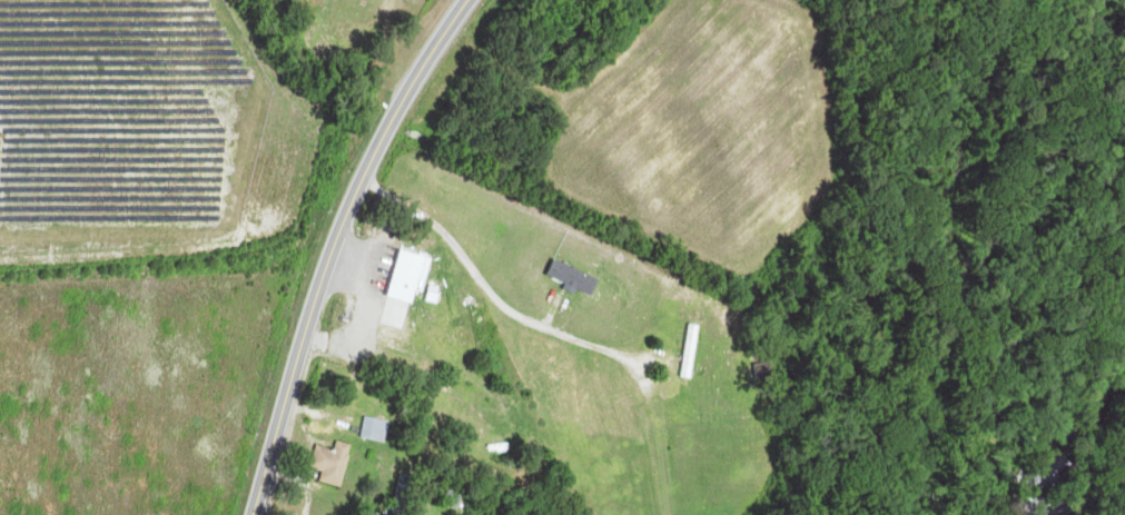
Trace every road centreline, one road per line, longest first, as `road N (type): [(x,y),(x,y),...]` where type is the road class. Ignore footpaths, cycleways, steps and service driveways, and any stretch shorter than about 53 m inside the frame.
road 1 (secondary): [(255,514),(343,225),(403,100),(468,0)]

